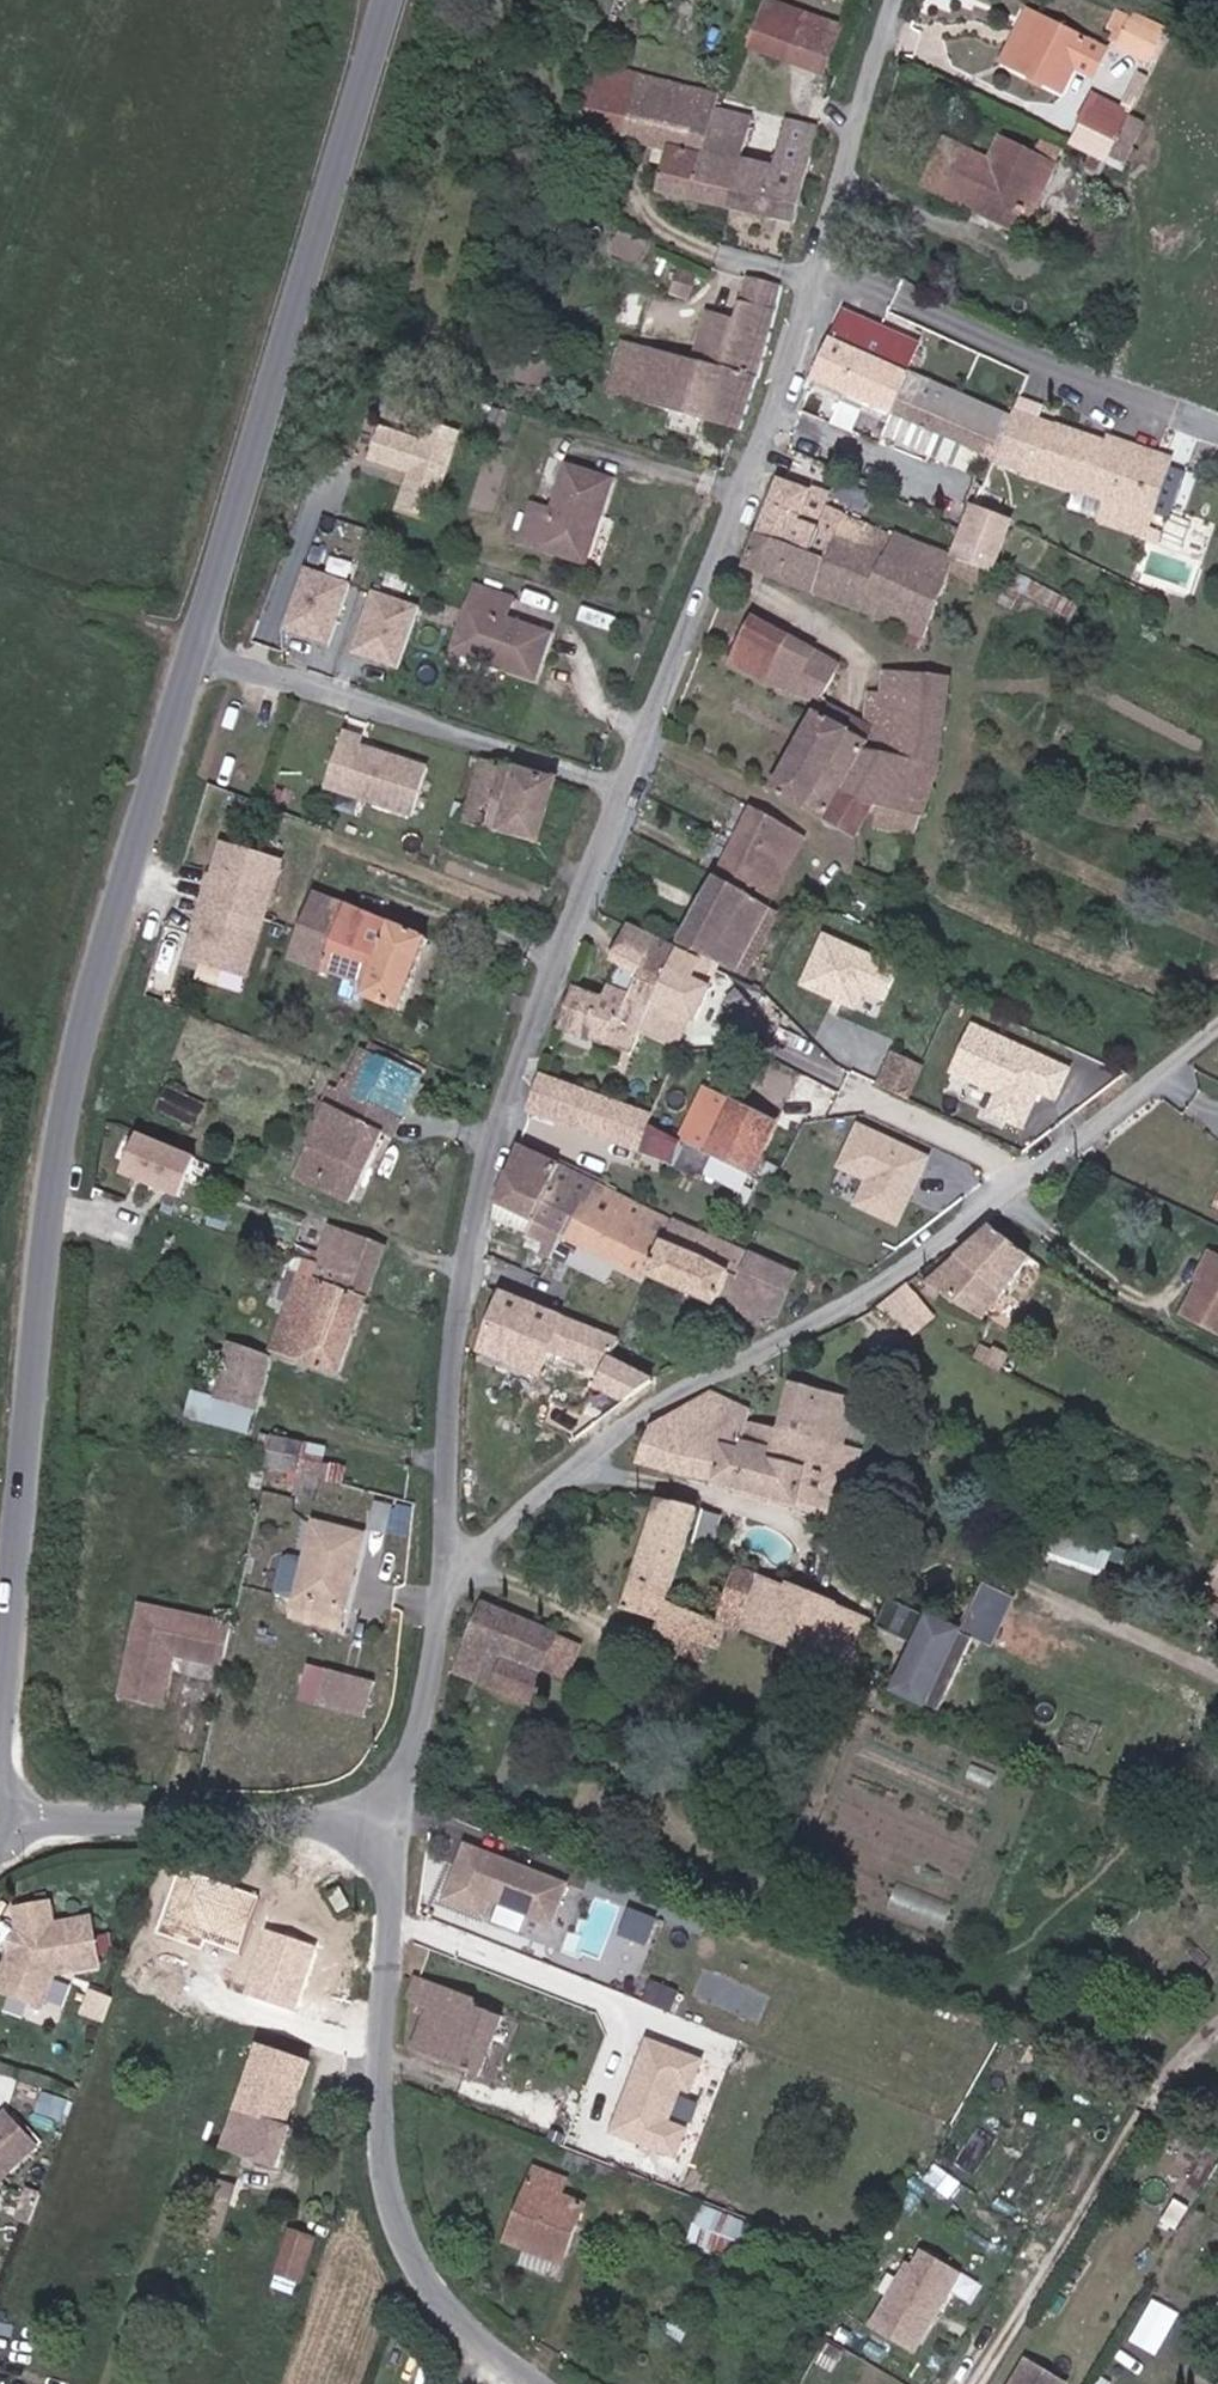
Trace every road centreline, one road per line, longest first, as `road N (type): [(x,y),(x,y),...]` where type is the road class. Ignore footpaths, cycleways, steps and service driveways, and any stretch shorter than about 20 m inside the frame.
road 1 (tertiary): [(0,1740),(74,1106),(102,985),(395,0)]
road 2 (residential): [(892,0),(741,484),(602,824),(499,1128),(459,1280),(435,1603)]
road 3 (residential): [(435,1603),(551,1487),(712,1374),(891,1273),(1101,1131),(1217,1030)]
road 4 (residential): [(387,1820),(382,2155),(403,2237),(439,2304),(534,2383)]
road 5 (residential): [(387,1820),(0,1830)]
road 6 (residential): [(435,1603),(387,1820)]

